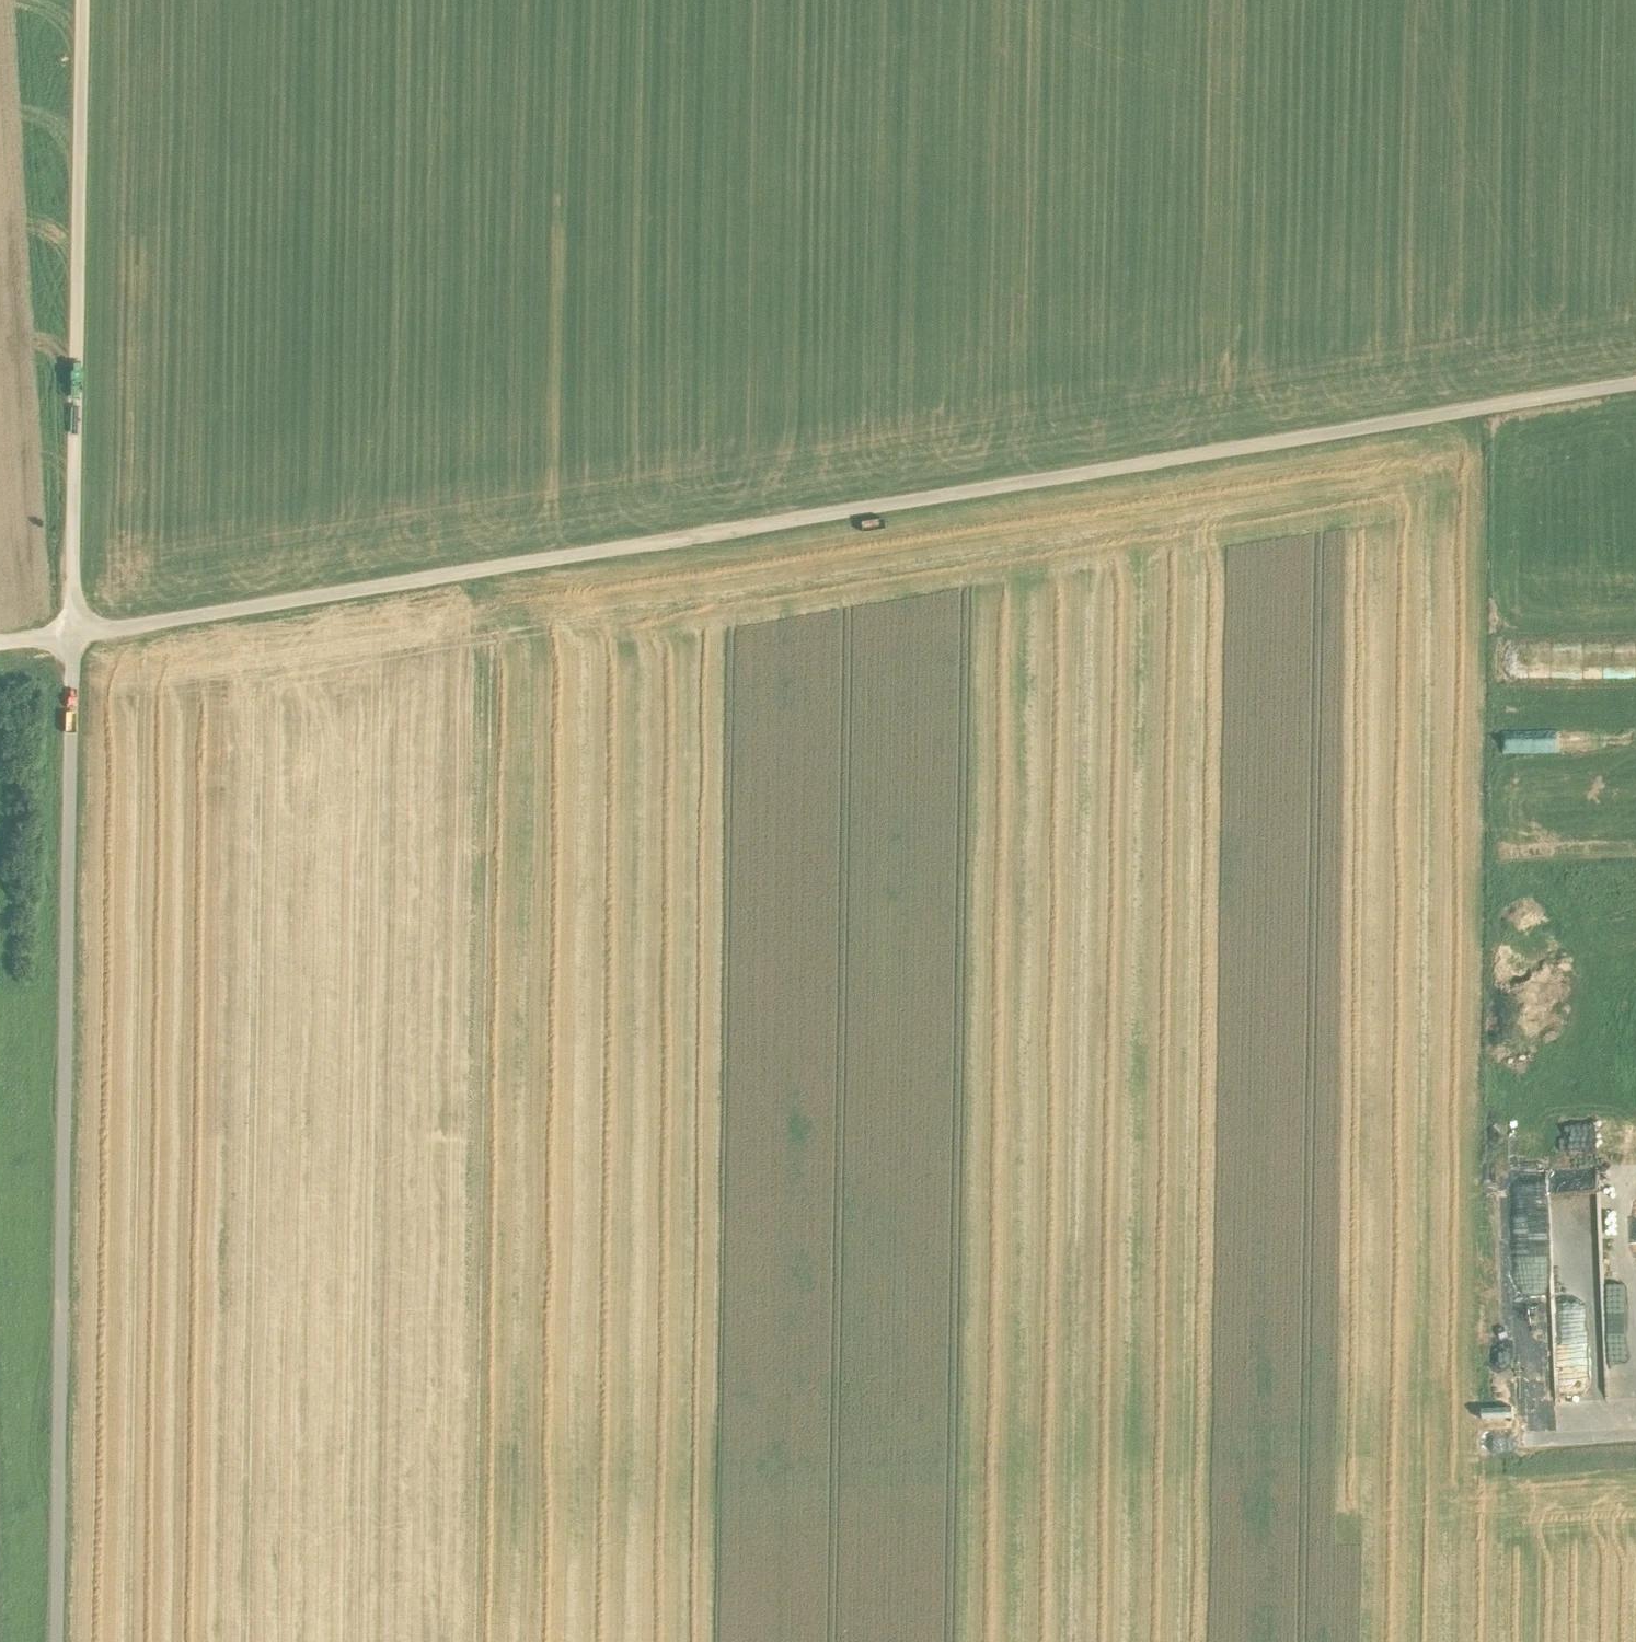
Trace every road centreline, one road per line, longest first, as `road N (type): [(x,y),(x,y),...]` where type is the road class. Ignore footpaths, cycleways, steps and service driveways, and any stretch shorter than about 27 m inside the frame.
road 1 (track): [(1635,384),(73,634)]
road 2 (track): [(58,1641),(73,634)]
road 3 (track): [(73,634),(81,0)]
road 4 (track): [(1635,1435),(1499,1442)]

